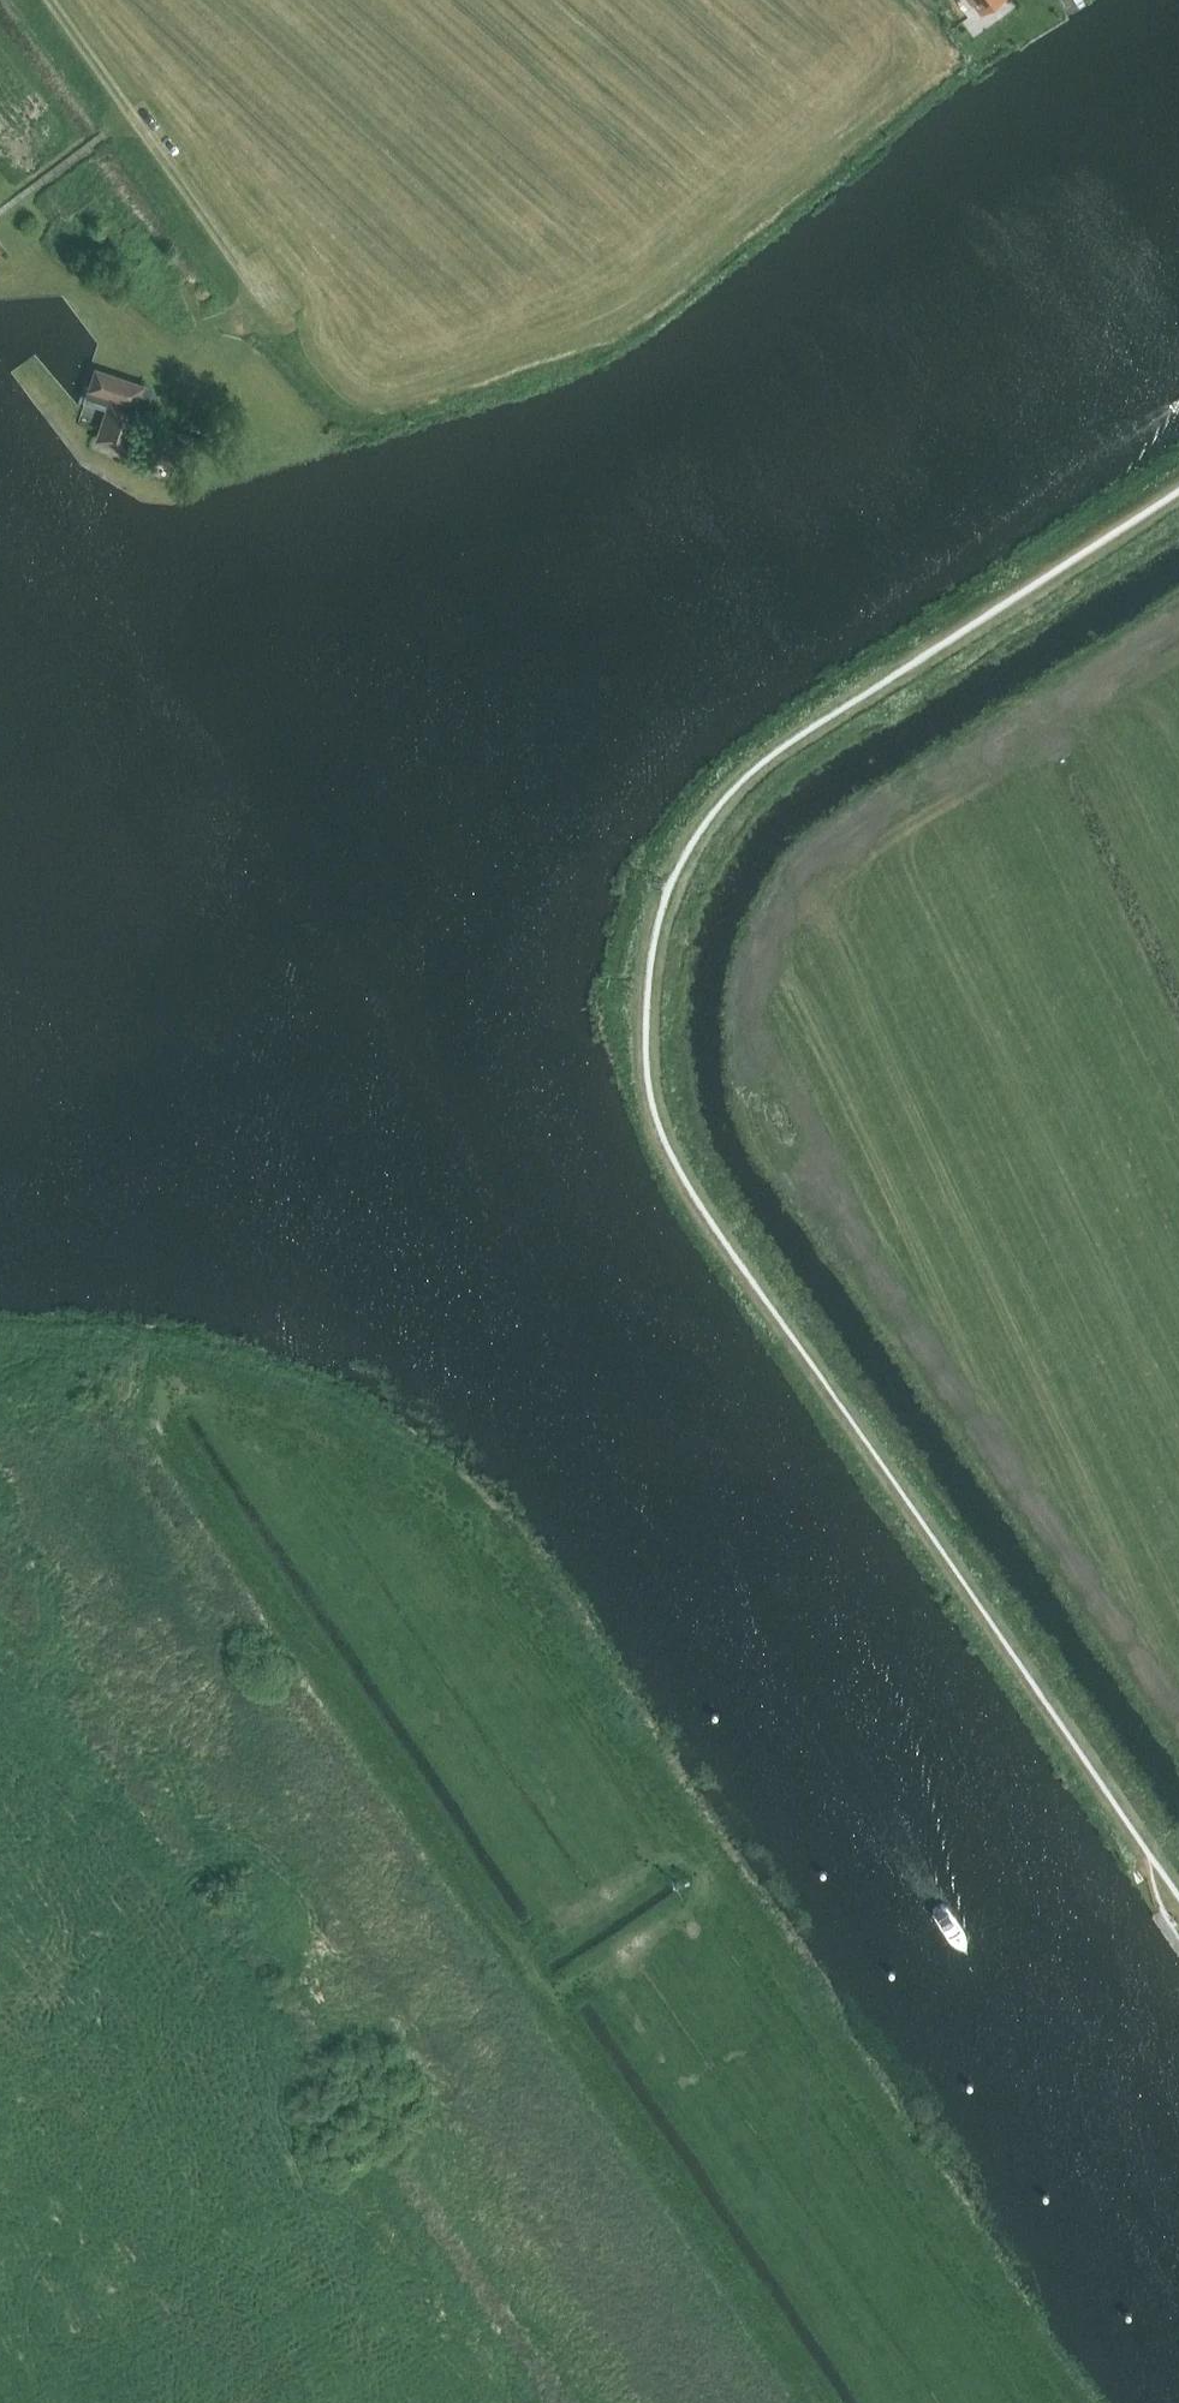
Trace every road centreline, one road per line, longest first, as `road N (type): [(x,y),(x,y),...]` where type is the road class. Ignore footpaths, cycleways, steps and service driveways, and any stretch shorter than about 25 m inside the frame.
road 1 (track): [(51,0),(279,317)]

